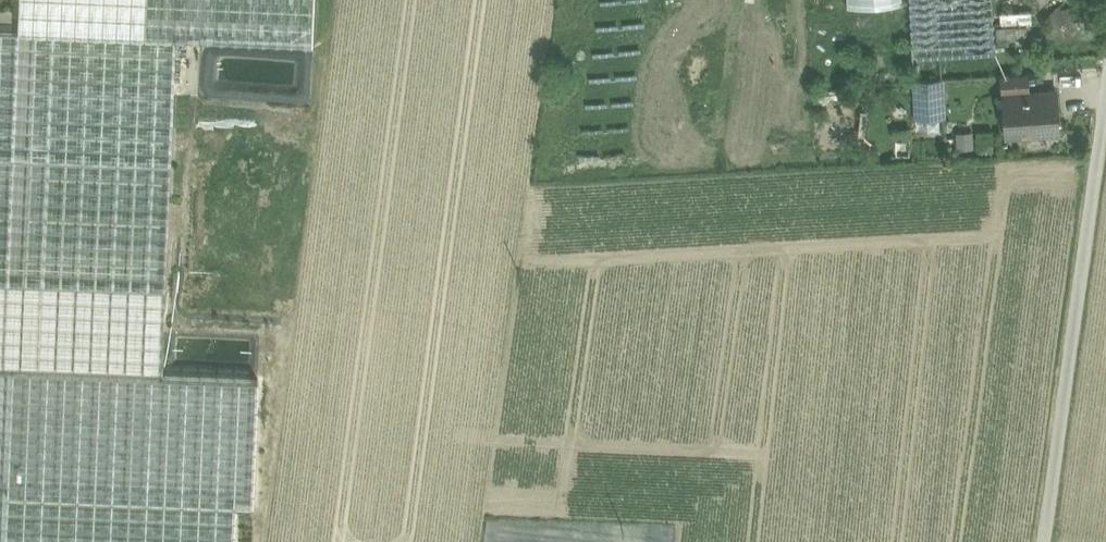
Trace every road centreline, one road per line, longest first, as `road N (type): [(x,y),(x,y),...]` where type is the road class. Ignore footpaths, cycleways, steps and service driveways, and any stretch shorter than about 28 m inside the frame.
road 1 (track): [(1105,110),(1046,541)]

